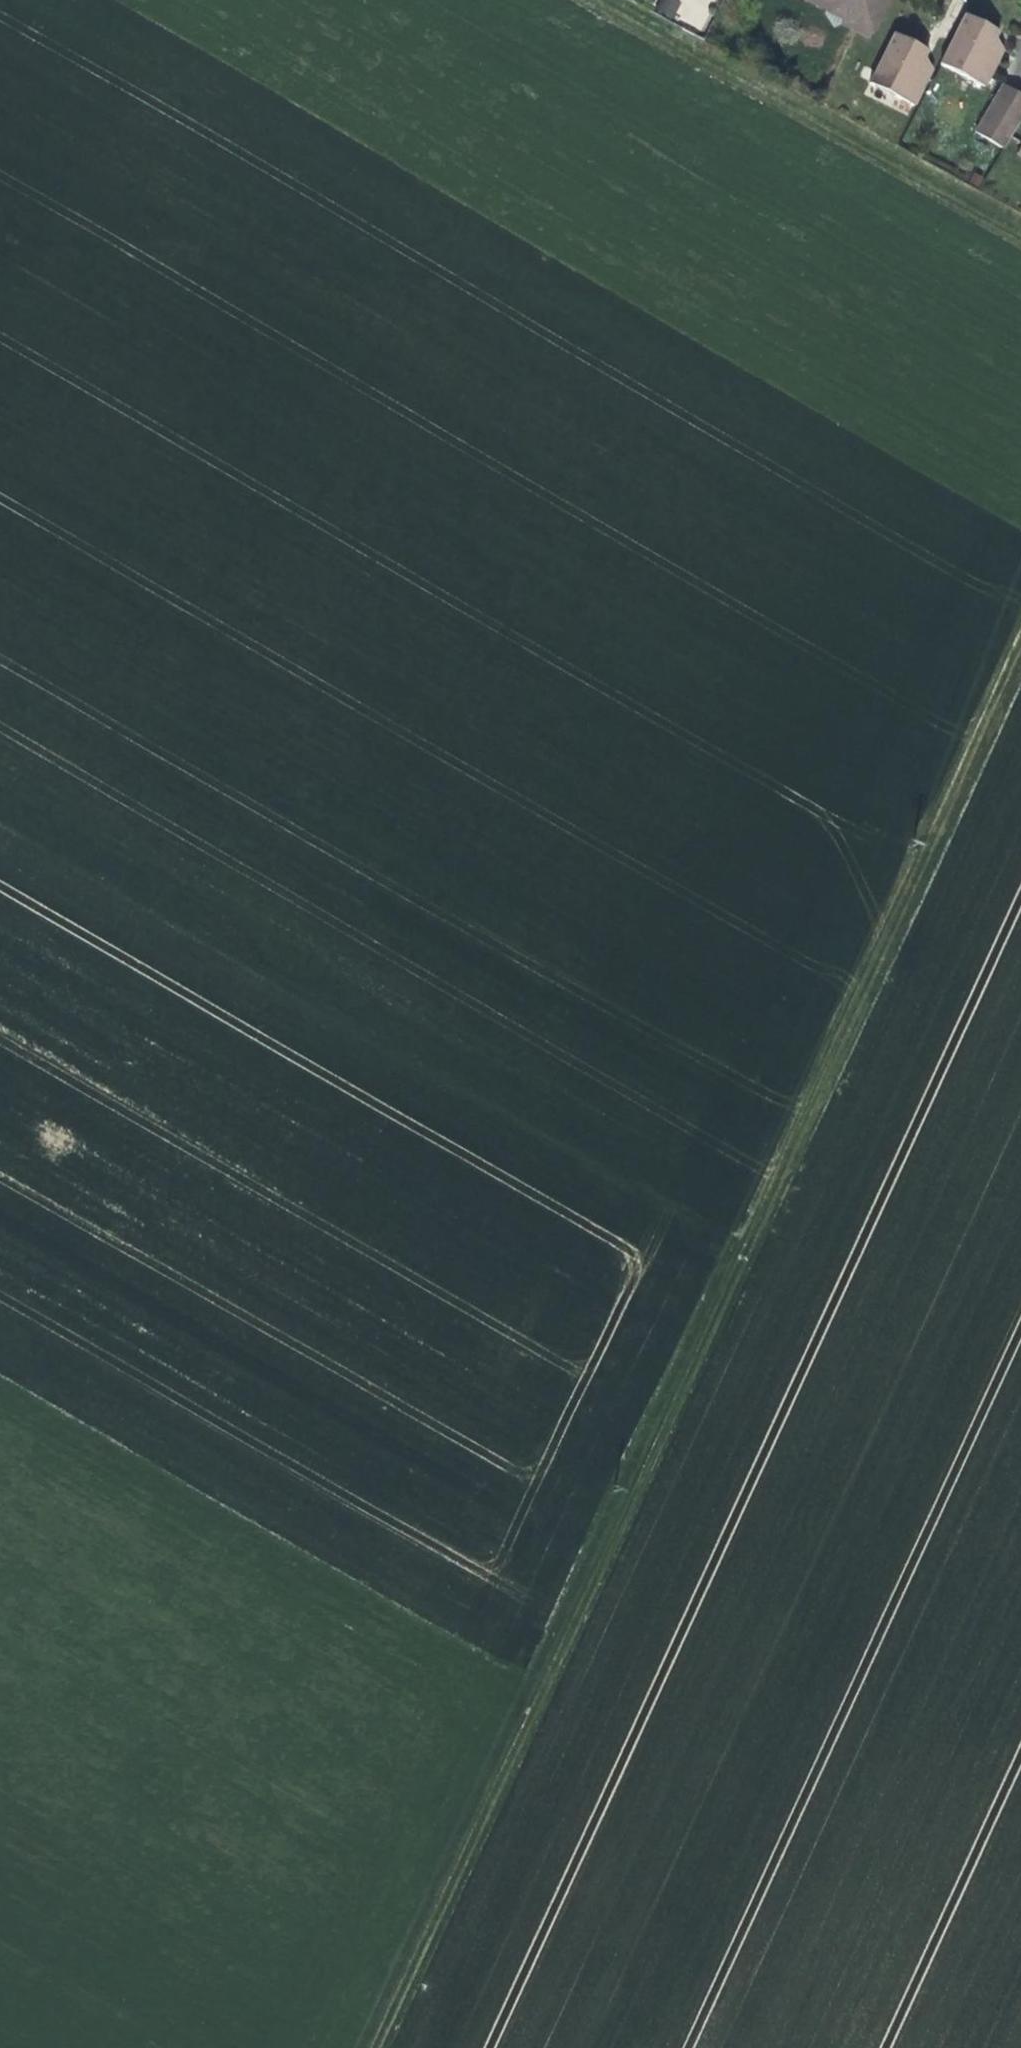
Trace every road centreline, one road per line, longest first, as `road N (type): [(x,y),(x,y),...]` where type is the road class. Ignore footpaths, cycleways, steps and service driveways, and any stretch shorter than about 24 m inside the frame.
road 1 (track): [(381,2047),(1020,637)]
road 2 (track): [(598,0),(1020,238)]

